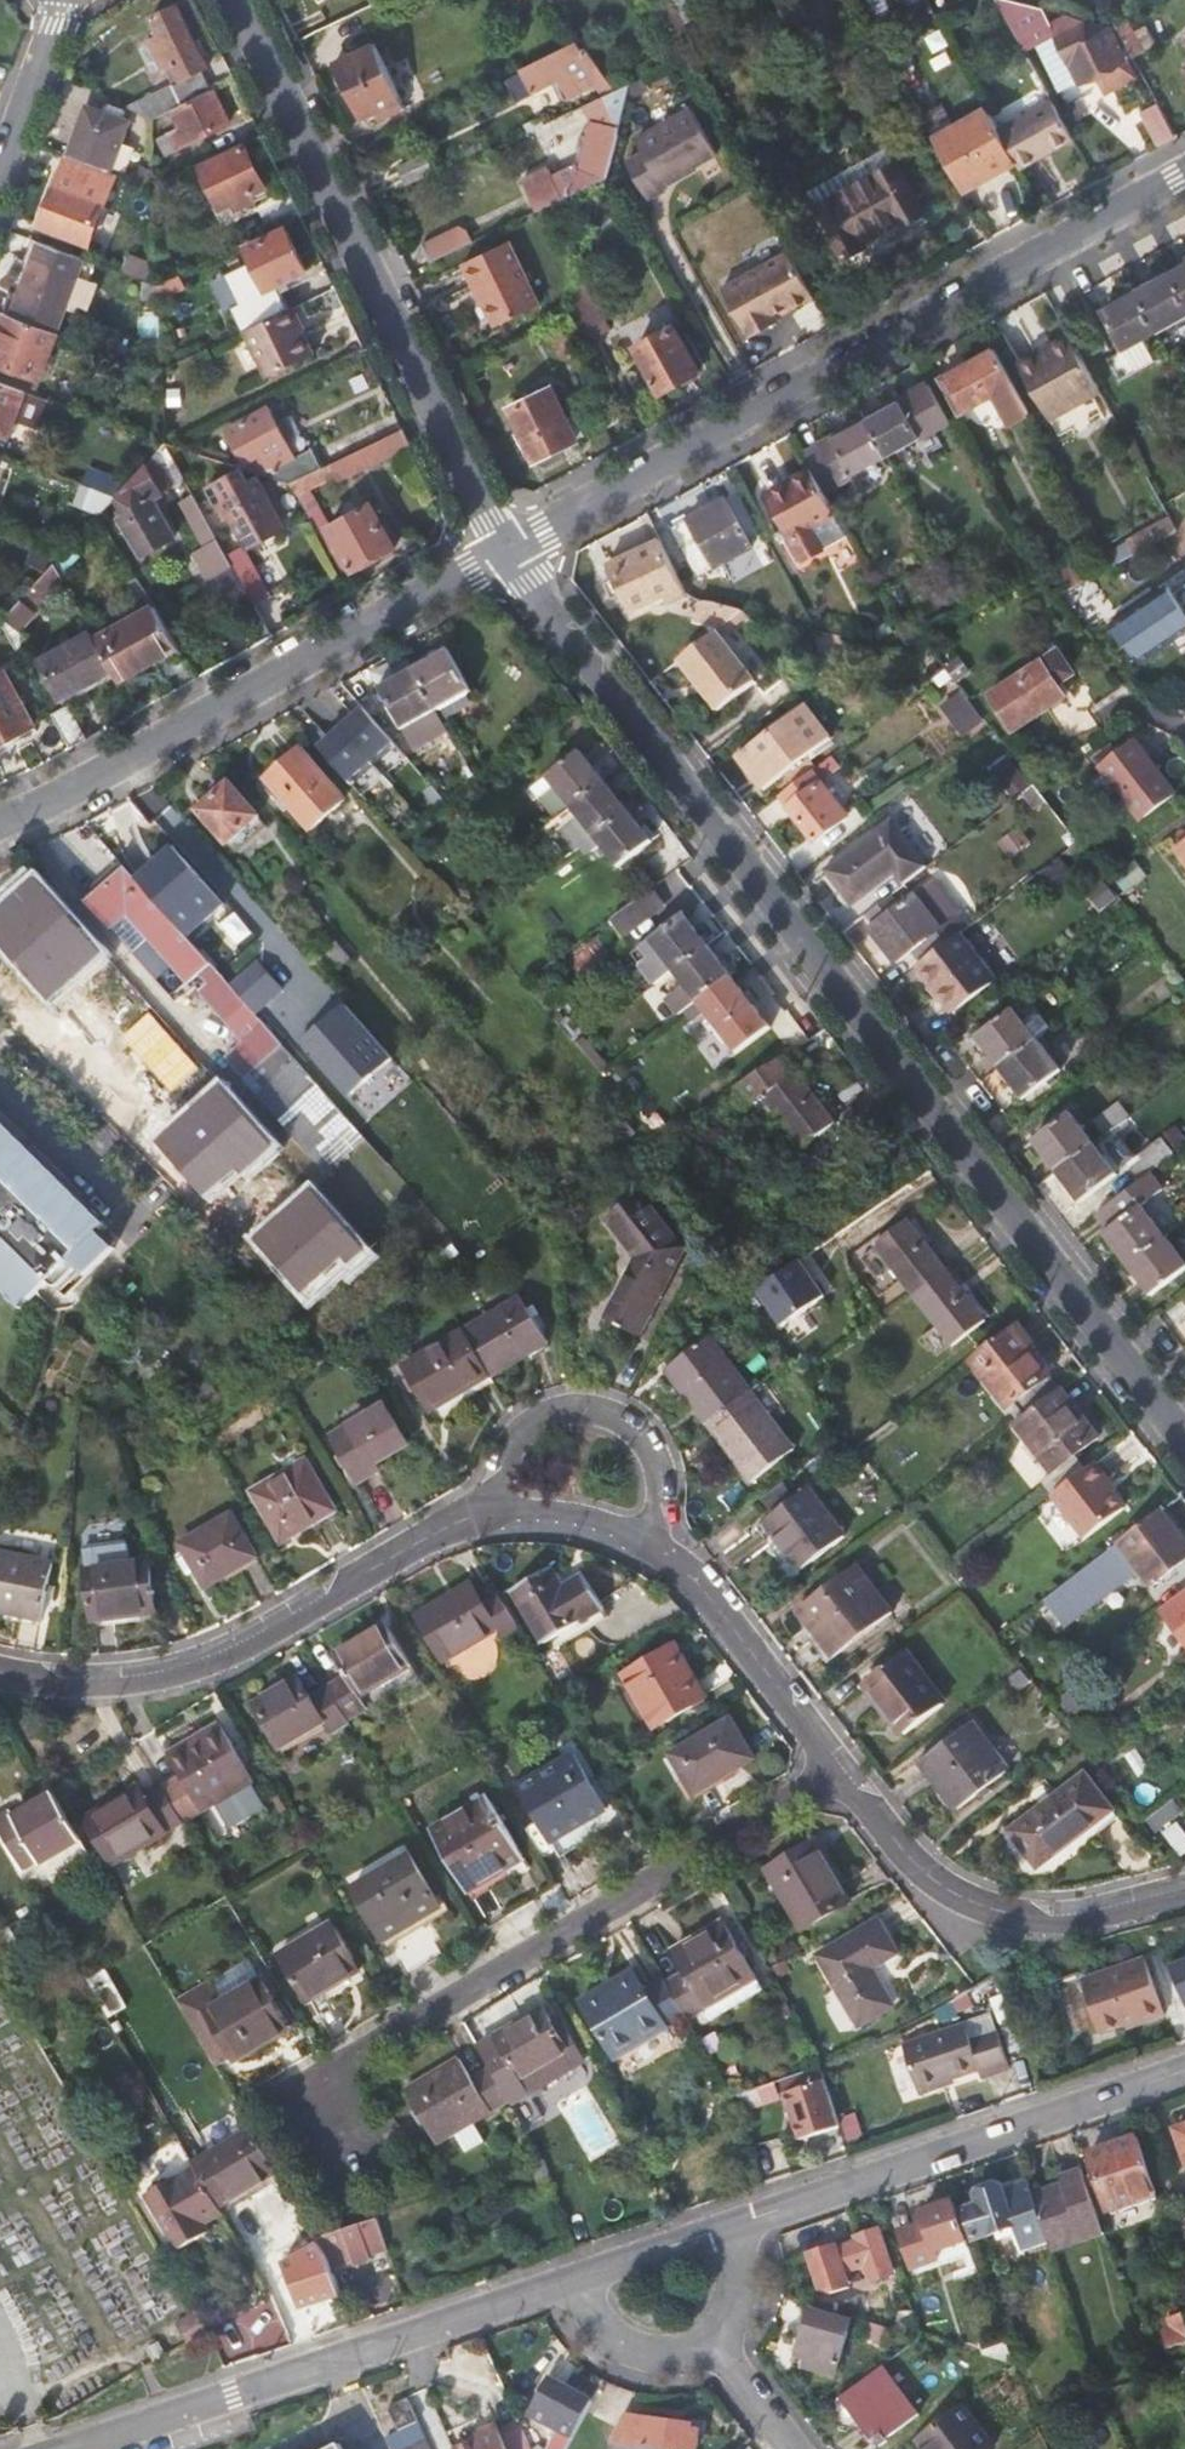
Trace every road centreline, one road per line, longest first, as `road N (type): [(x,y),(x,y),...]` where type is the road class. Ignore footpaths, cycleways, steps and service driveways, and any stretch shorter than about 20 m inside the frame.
road 1 (residential): [(1184,1447),(507,552)]
road 2 (residential): [(0,1668),(46,1683),(159,1687),(480,1530),(552,1523),(663,1554),(831,1777)]
road 3 (residential): [(507,552),(1184,175)]
road 4 (residential): [(831,1777),(299,2097)]
road 5 (residential): [(243,0),(507,552)]
road 6 (residential): [(0,826),(507,552)]
road 7 (residential): [(61,2448),(577,2276)]
road 8 (residential): [(740,2220),(1184,2069)]
road 9 (residential): [(831,1777),(925,1883),(997,1913),(1071,1921),(1184,1894)]
road 10 (residential): [(577,2276),(605,2330),(664,2353),(725,2338)]
road 11 (residential): [(0,166),(62,0)]
road 12 (residential): [(577,2276),(740,2220)]
road 13 (residential): [(725,2338),(804,2448)]
road 14 (residential): [(725,2338),(753,2247),(740,2220)]

